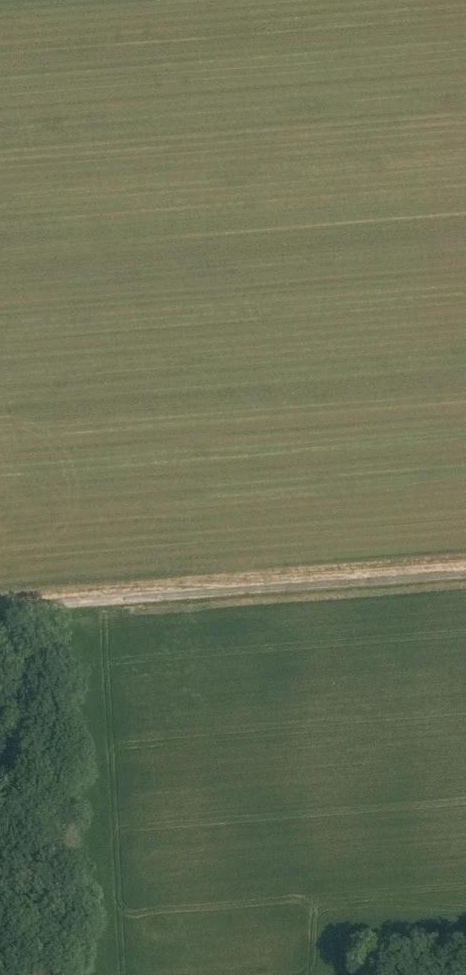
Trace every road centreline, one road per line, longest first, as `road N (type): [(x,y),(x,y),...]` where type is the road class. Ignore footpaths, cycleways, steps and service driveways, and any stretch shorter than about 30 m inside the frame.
road 1 (unclassified): [(465,573),(0,609)]

